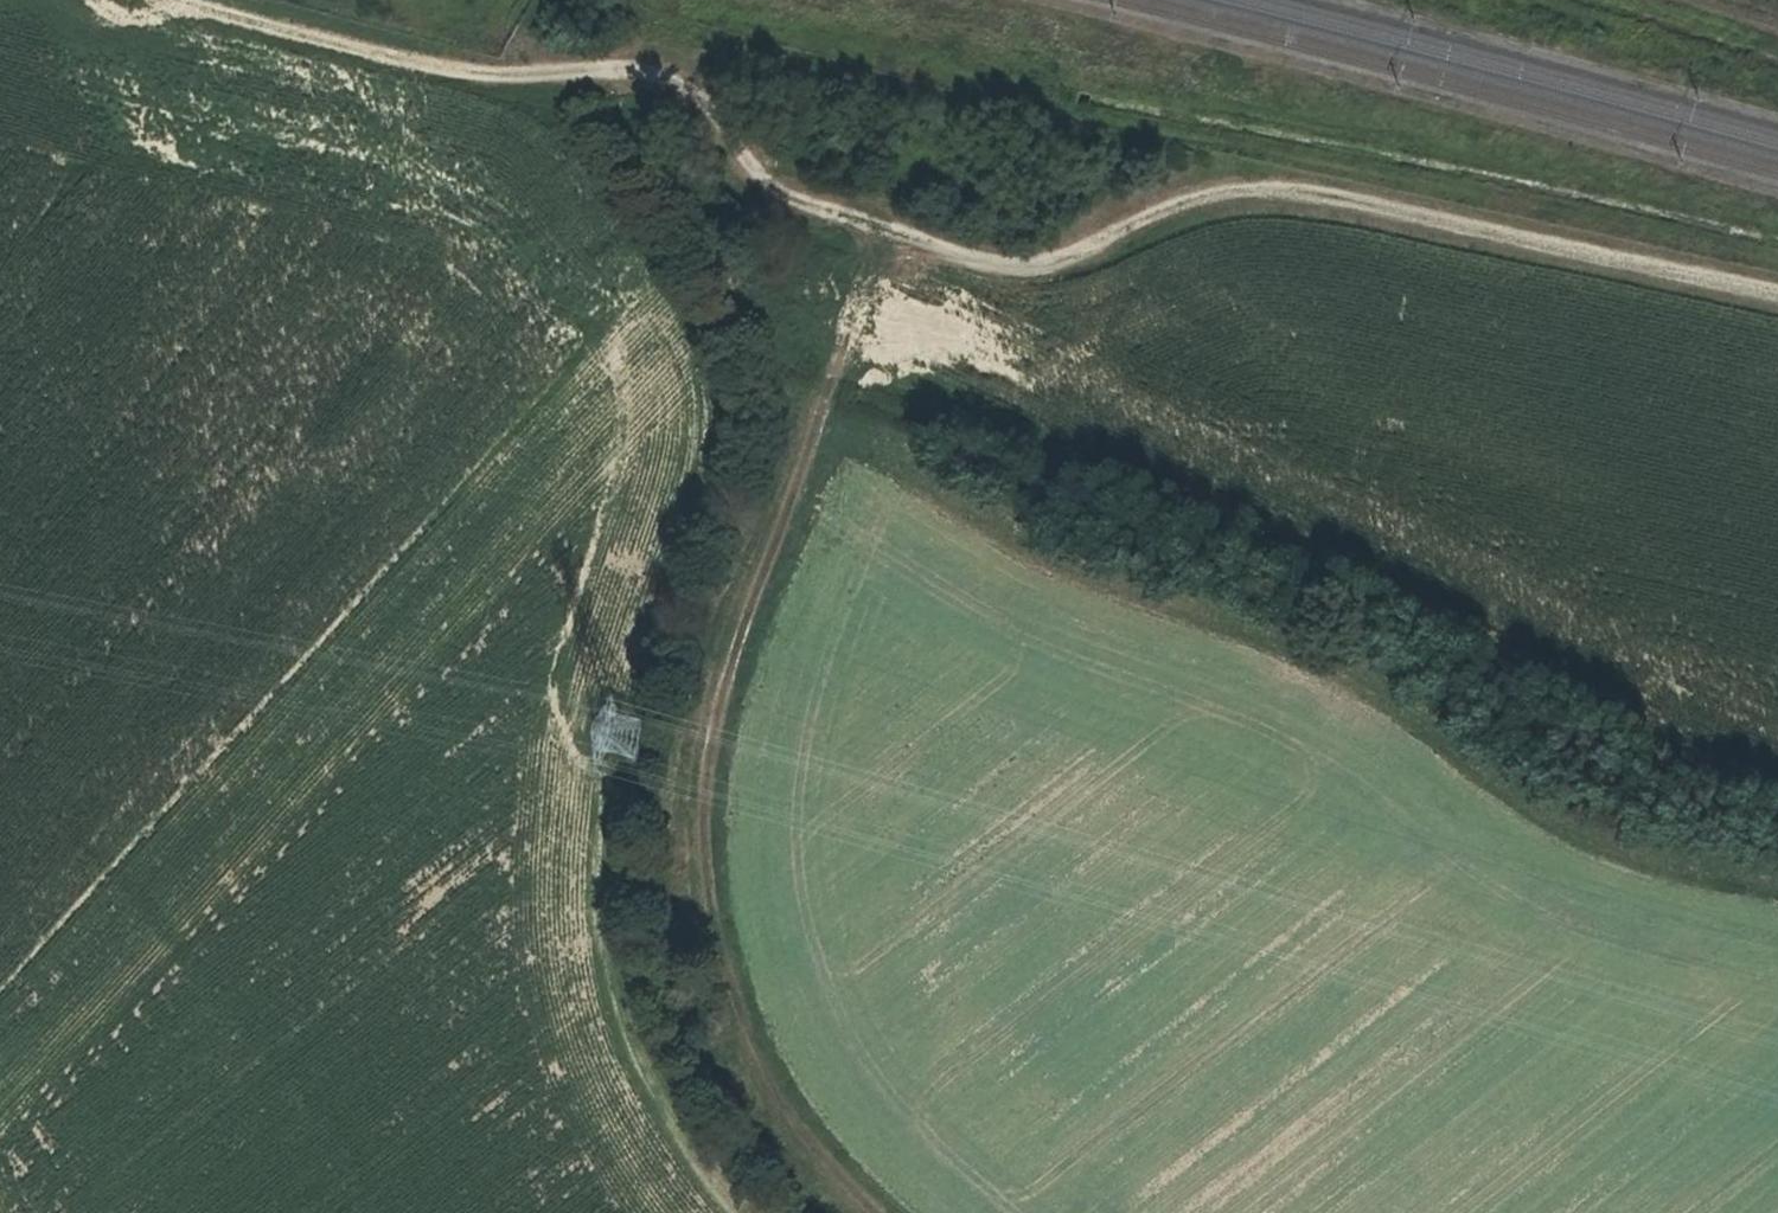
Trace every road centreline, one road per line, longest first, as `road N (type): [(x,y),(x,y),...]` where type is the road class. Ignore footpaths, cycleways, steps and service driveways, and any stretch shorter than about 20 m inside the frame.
road 1 (track): [(1777,295),(1248,189),(1157,205),(1067,267),(1018,272),(775,197),(743,169),(715,110),(681,77),(626,69),(532,78),(467,72),(173,0)]
road 2 (track): [(918,243),(822,397),(727,673),(705,798),(716,934),(751,1047),(808,1145),(876,1212)]

